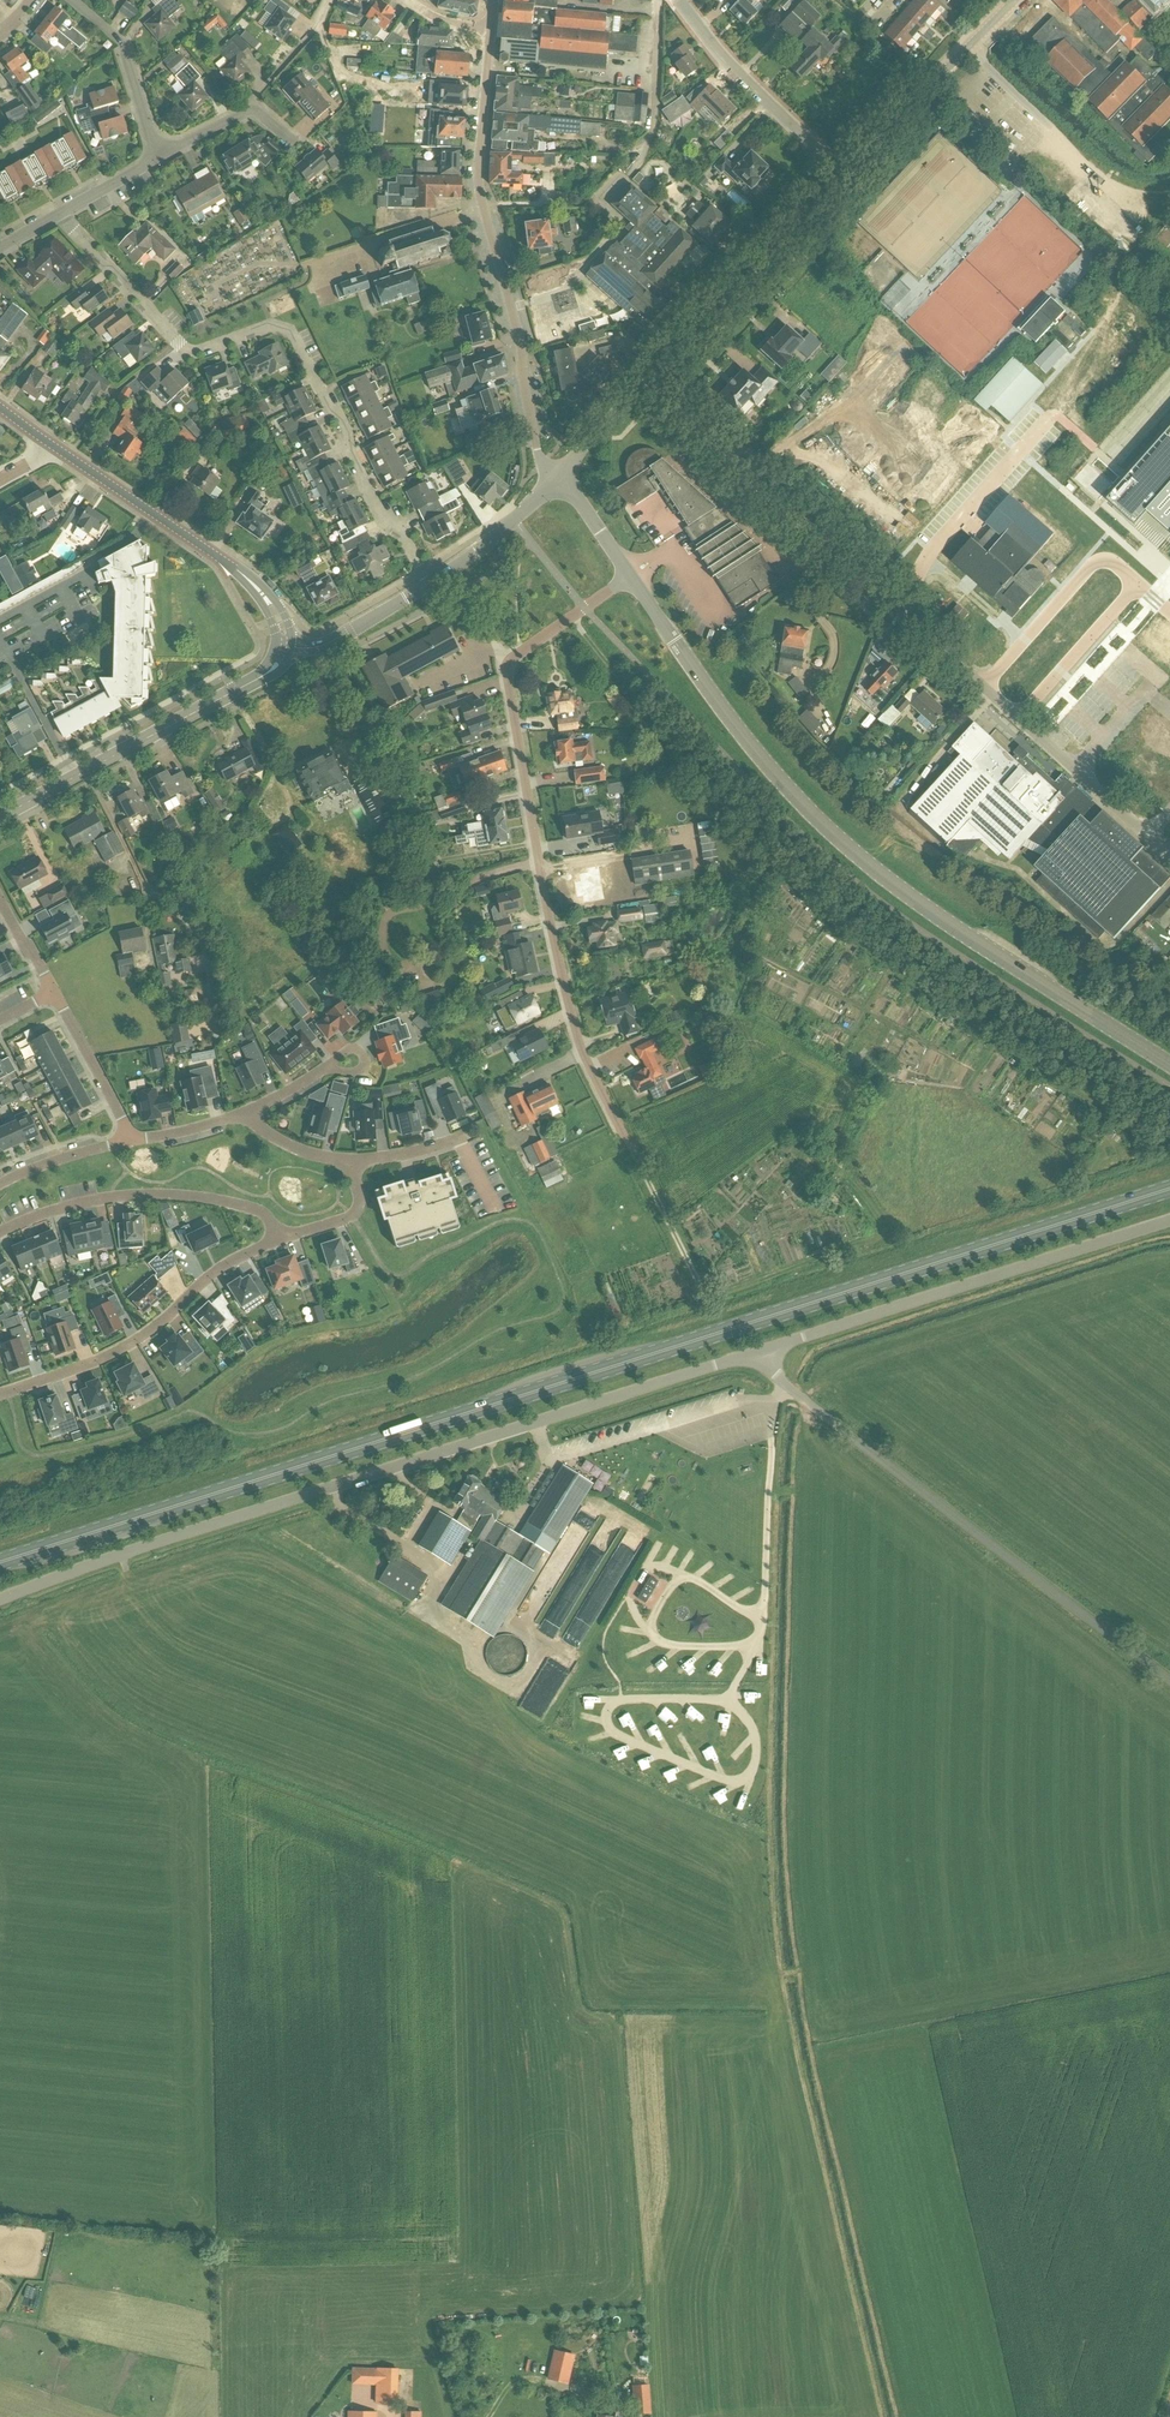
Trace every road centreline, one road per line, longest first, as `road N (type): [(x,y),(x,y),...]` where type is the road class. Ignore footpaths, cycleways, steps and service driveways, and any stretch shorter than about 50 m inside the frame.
road 1 (primary): [(0,1563),(1169,1190)]
road 2 (unclassified): [(0,1602),(113,1558),(758,1352)]
road 3 (residential): [(697,1277),(582,1053),(508,680),(513,661),(631,578)]
road 4 (track): [(572,618),(648,716),(820,896),(1151,1135)]
road 5 (secondary): [(1169,1065),(865,864),(741,734),(631,578)]
road 6 (residential): [(429,586),(399,526),(381,518),(344,425),(293,336),(269,328),(187,352),(63,213)]
road 7 (unclassified): [(1169,1681),(786,1386),(758,1352)]
road 8 (unclassified): [(758,1352),(1169,1220)]
road 9 (secondary): [(0,819),(268,673),(283,650)]
road 10 (residential): [(0,1396),(106,1357),(146,1335),(204,1281),(281,1240)]
road 11 (residential): [(889,599),(652,387)]
road 12 (secondary): [(283,650),(282,627),(255,586),(56,447)]
road 13 (residential): [(281,1240),(271,1219),(246,1204),(183,1193),(101,1198),(0,1232)]
road 14 (residential): [(484,206),(544,465),(557,484)]
road 15 (residential): [(652,387),(844,177)]
road 16 (residential): [(844,177),(1015,0)]
road 17 (residential): [(889,599),(1050,416)]
road 18 (residential): [(844,177),(677,0)]
road 19 (residential): [(986,686),(1104,553),(1137,583)]
road 20 (residential): [(353,1163),(460,1139),(495,1214)]
road 21 (residential): [(161,158),(116,34),(77,0)]
road 22 (residential): [(1017,715),(1137,583)]
road 23 (residential): [(490,30),(484,206)]
road 24 (residential): [(1147,832),(1017,715)]
road 25 (residential): [(135,1141),(53,993)]
road 26 (secondary): [(429,586),(557,484)]
road 27 (secondary): [(283,650),(319,648),(429,586)]
road 28 (residential): [(646,157),(656,125),(660,0)]
road 29 (residential): [(161,158),(254,109),(294,140)]
road 30 (residential): [(0,1182),(135,1141)]
road 31 (track): [(1052,128),(1107,181),(1167,193)]
road 32 (residential): [(557,484),(652,387)]
road 33 (residential): [(281,1240),(360,1210),(353,1163)]
road 34 (residential): [(986,686),(889,599)]
road 35 (secondary): [(631,578),(557,484)]
road 36 (residential): [(135,1141),(251,1112)]

